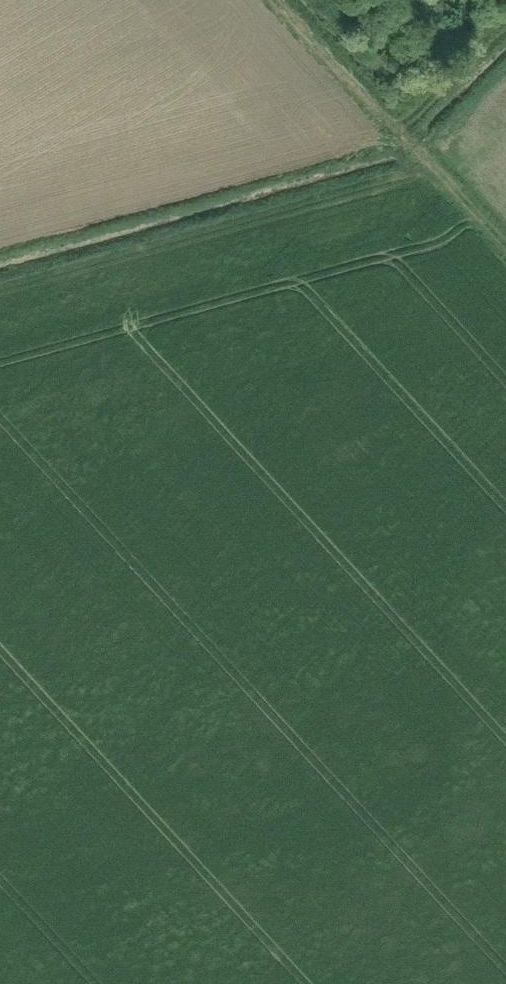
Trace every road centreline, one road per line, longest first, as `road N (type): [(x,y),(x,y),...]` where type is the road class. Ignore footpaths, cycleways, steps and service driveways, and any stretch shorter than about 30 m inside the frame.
road 1 (track): [(279,0),(505,246)]

